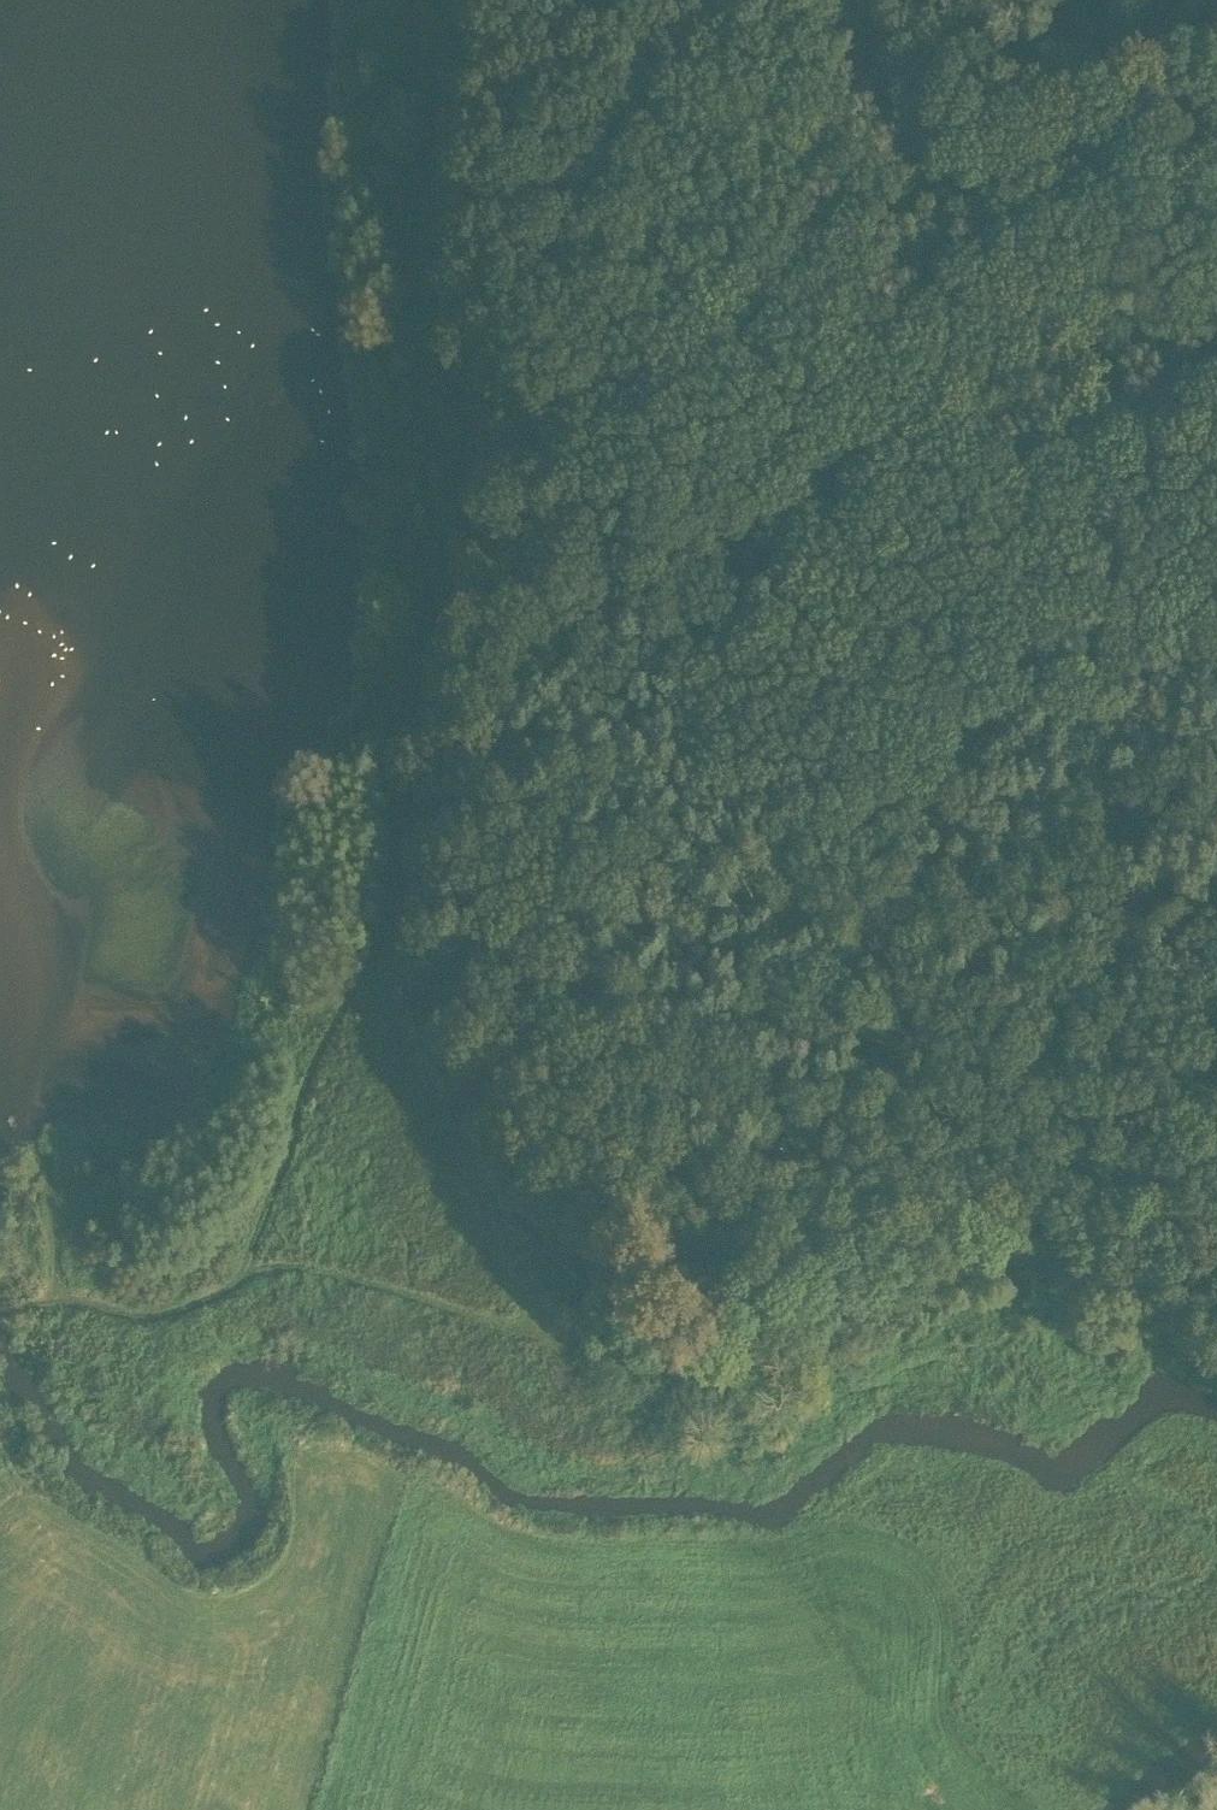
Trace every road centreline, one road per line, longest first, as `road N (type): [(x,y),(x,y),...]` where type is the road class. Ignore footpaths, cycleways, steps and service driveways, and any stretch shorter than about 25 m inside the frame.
road 1 (track): [(1205,212),(801,461),(719,501),(610,581),(524,618),(441,707),(401,761),(387,796),(404,897),(398,940)]
road 2 (track): [(1083,0),(1205,212)]

